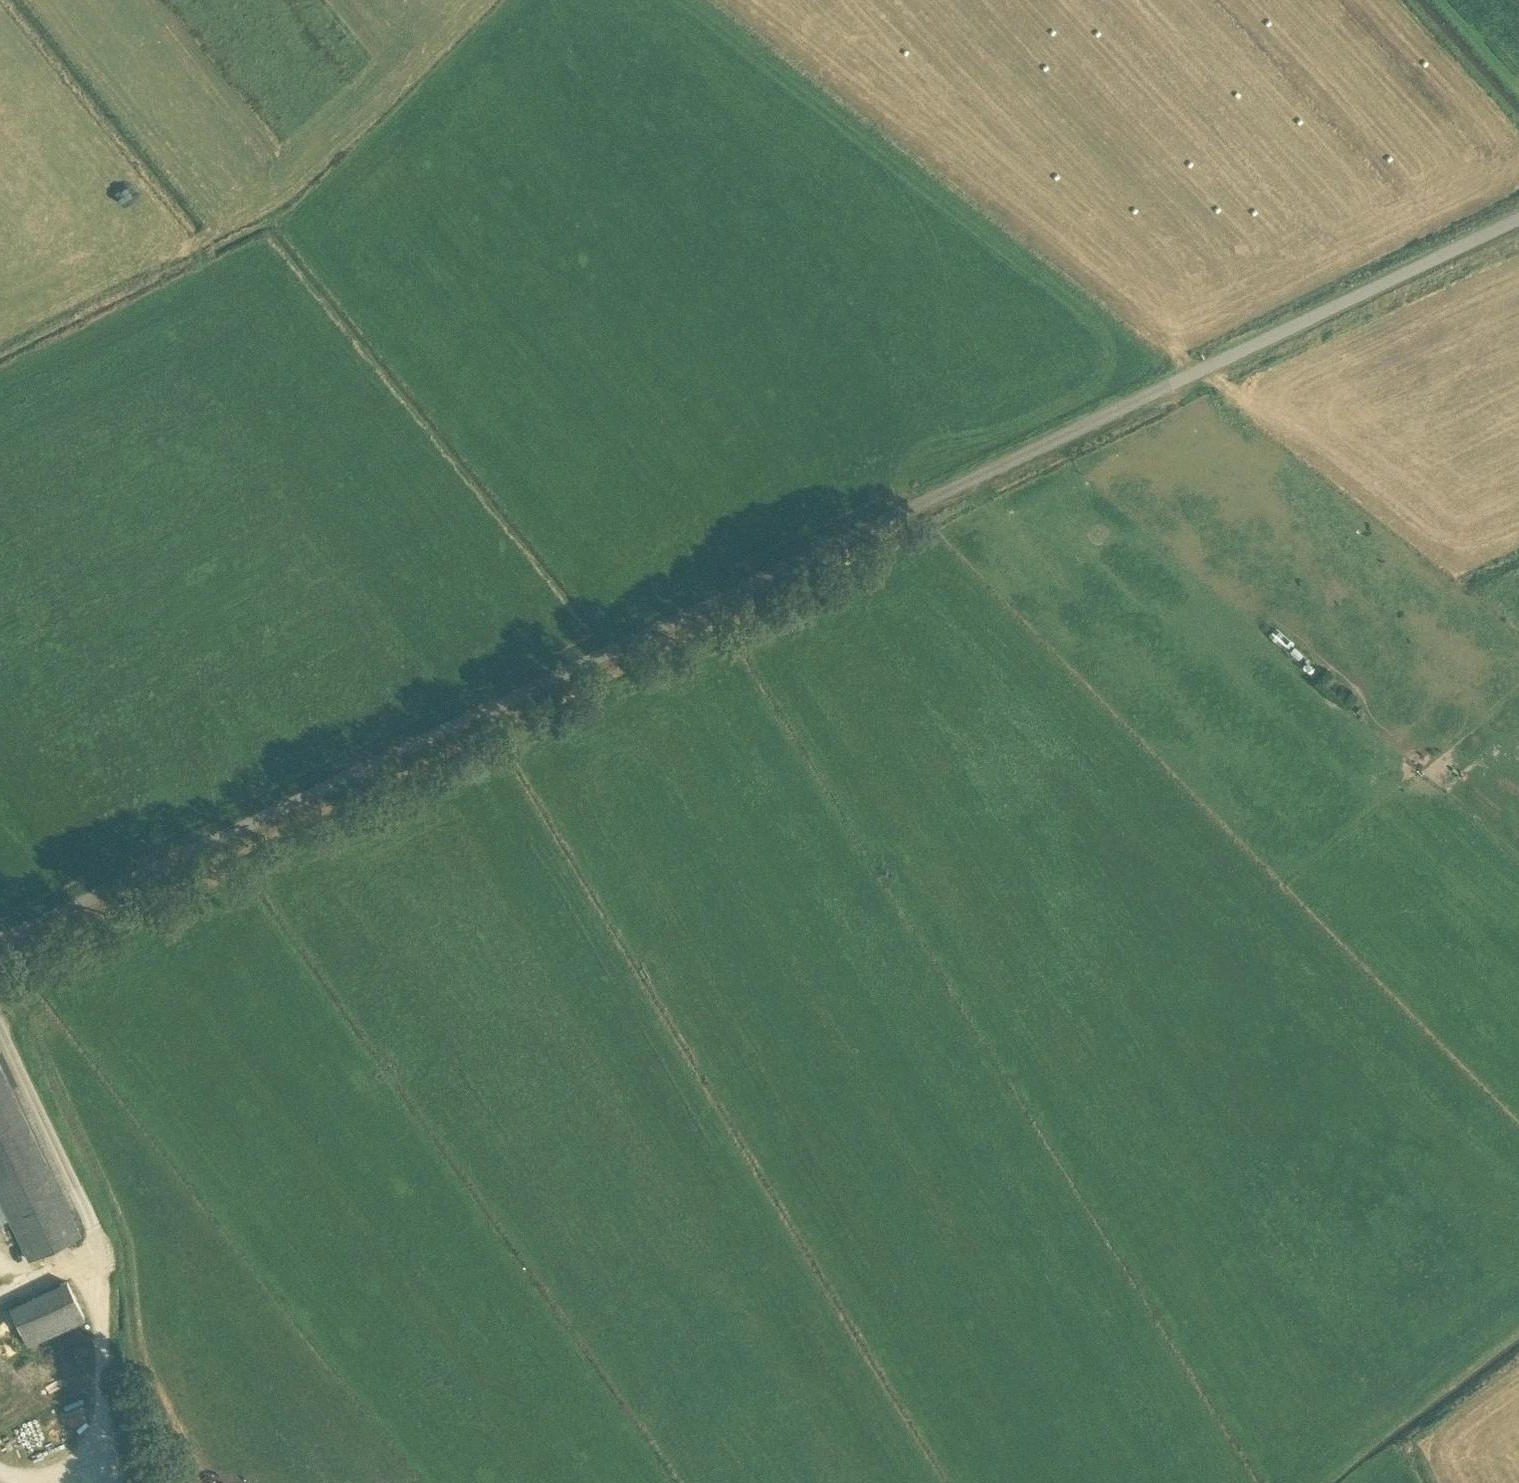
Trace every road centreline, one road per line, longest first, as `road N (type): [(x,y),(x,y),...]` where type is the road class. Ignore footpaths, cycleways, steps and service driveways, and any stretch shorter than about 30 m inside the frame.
road 1 (unclassified): [(0,941),(1518,216)]

